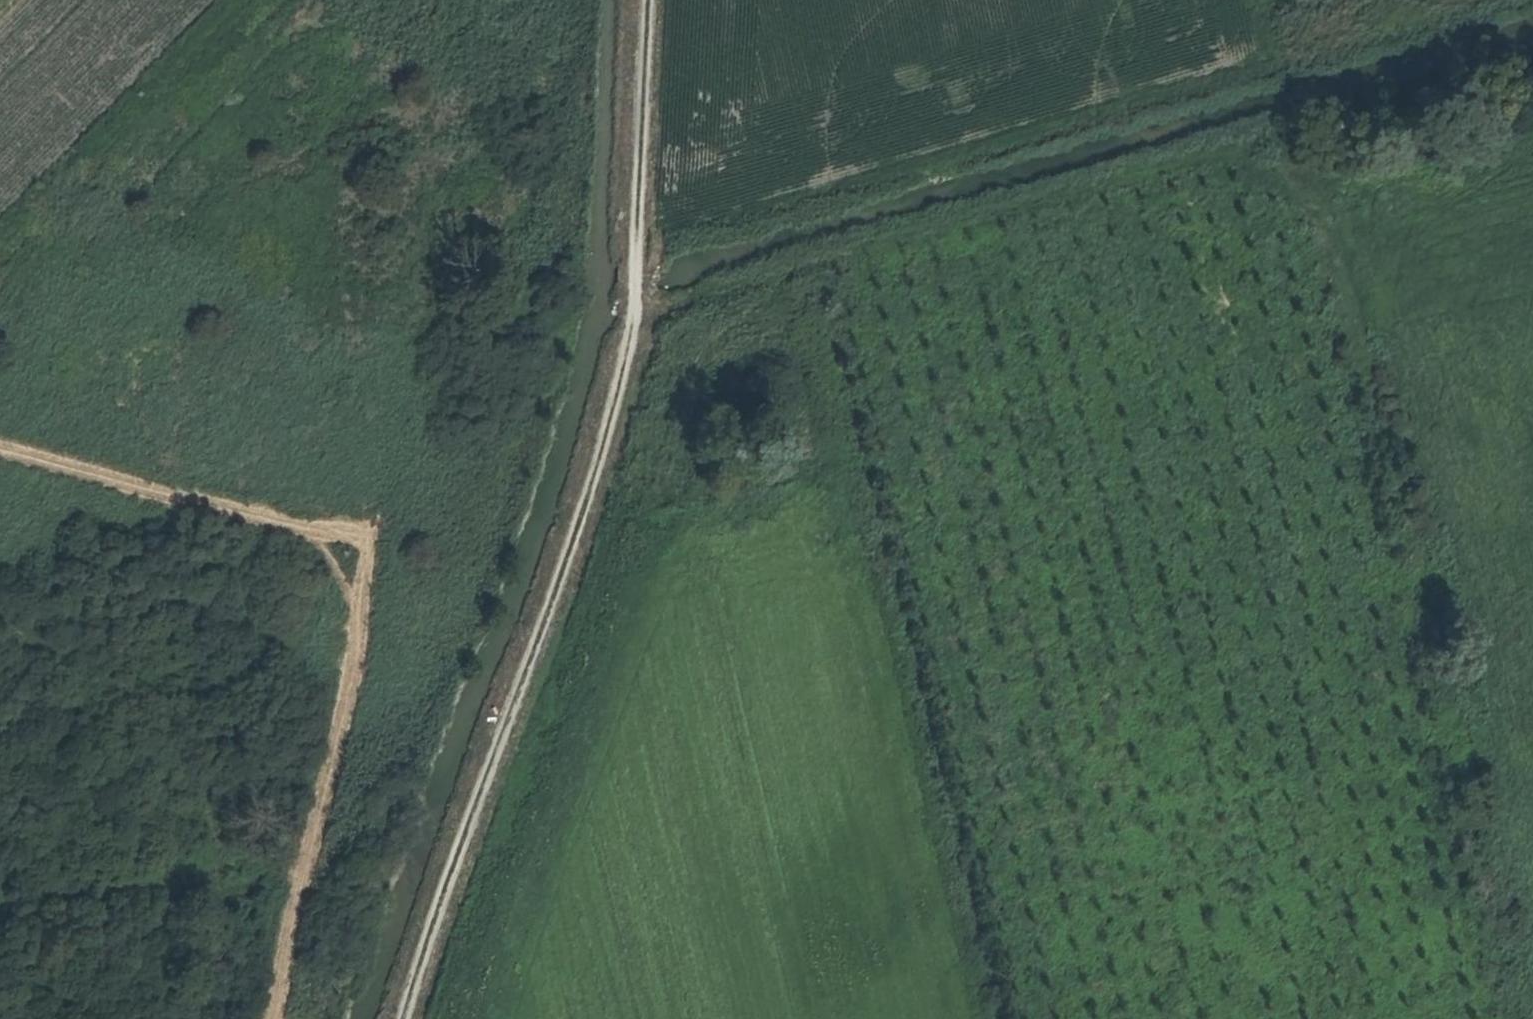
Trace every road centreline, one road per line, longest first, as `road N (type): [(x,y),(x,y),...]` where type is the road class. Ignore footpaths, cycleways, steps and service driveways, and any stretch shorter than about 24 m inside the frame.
road 1 (track): [(398,1018),(599,449),(628,309),(637,0)]

